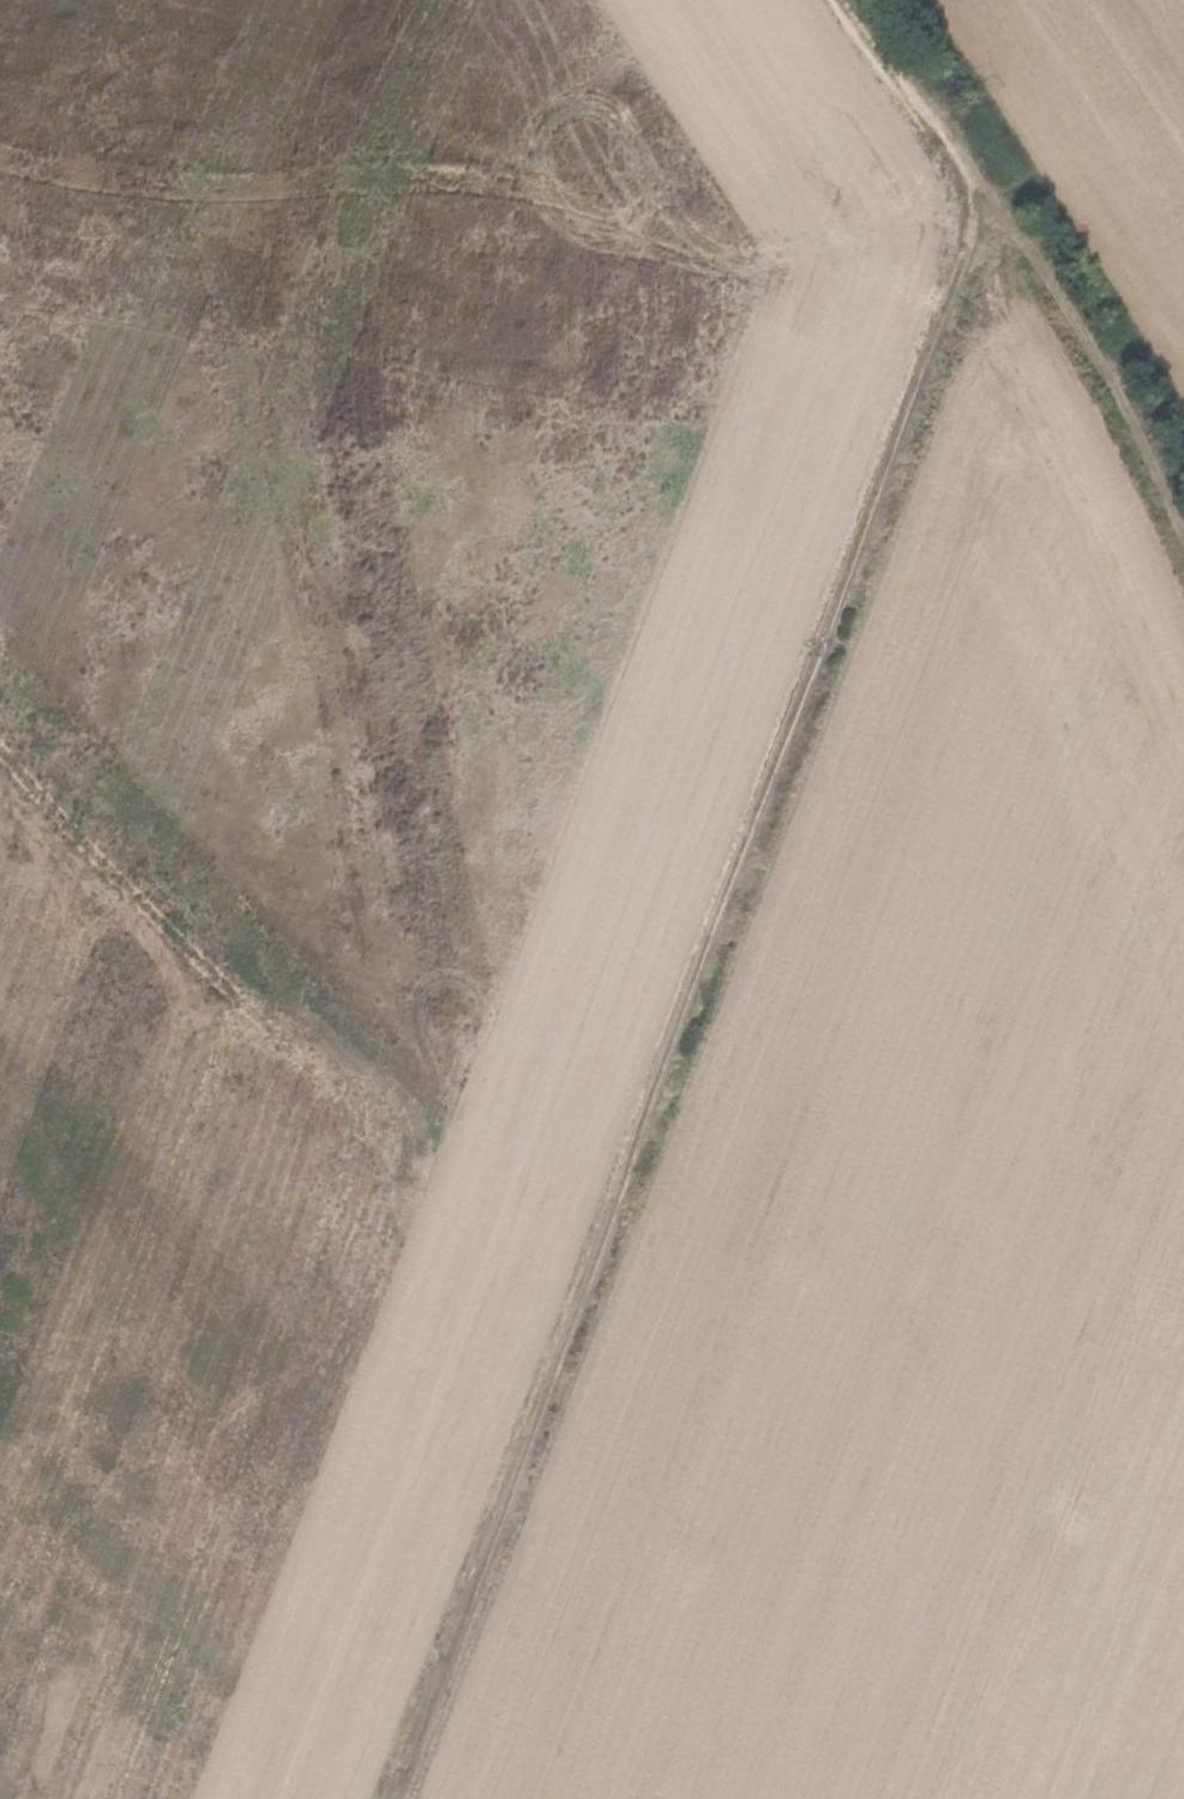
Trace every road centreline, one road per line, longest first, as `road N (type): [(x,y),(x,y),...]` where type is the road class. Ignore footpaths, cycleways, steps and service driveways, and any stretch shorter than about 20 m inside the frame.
road 1 (track): [(991,190),(382,1798)]
road 2 (track): [(991,190),(1078,328),(1183,523)]
road 3 (track): [(864,0),(991,190)]

